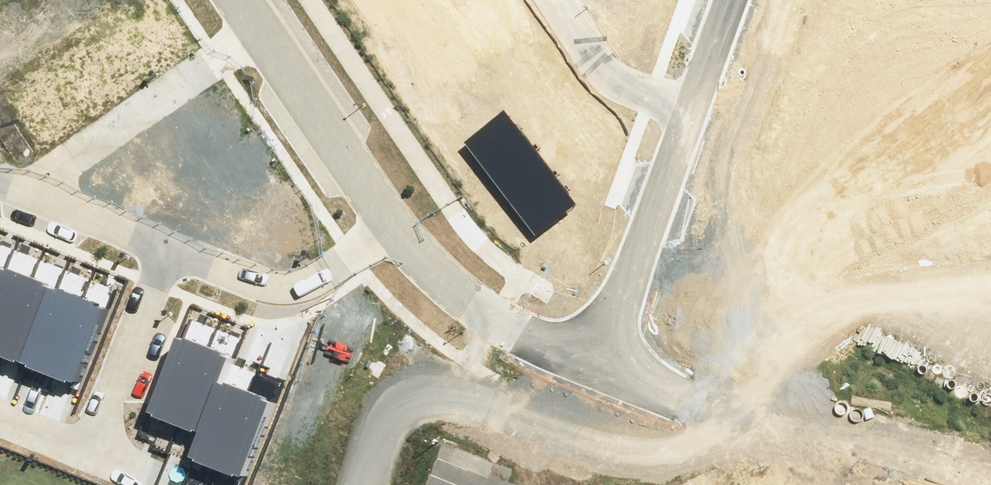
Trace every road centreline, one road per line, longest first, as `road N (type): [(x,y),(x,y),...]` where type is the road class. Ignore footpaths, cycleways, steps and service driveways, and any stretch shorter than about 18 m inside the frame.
road 1 (residential): [(599,370),(707,81)]
road 2 (residential): [(707,81),(990,192)]
road 3 (residential): [(169,258),(104,421),(82,435),(0,407)]
road 4 (residential): [(27,197),(260,33)]
road 5 (track): [(370,484),(401,422),(532,397),(549,381),(549,360),(527,336)]
road 6 (unknown): [(990,450),(727,405)]
road 7 (residential): [(599,370),(468,302),(394,227)]
road 8 (residential): [(169,258),(253,289),(293,292),(394,227)]
road 9 (residential): [(394,227),(260,33)]
road 10 (residential): [(27,197),(169,258)]
road 11 (residential): [(585,0),(707,81)]
road 12 (residential): [(727,405),(599,370)]

